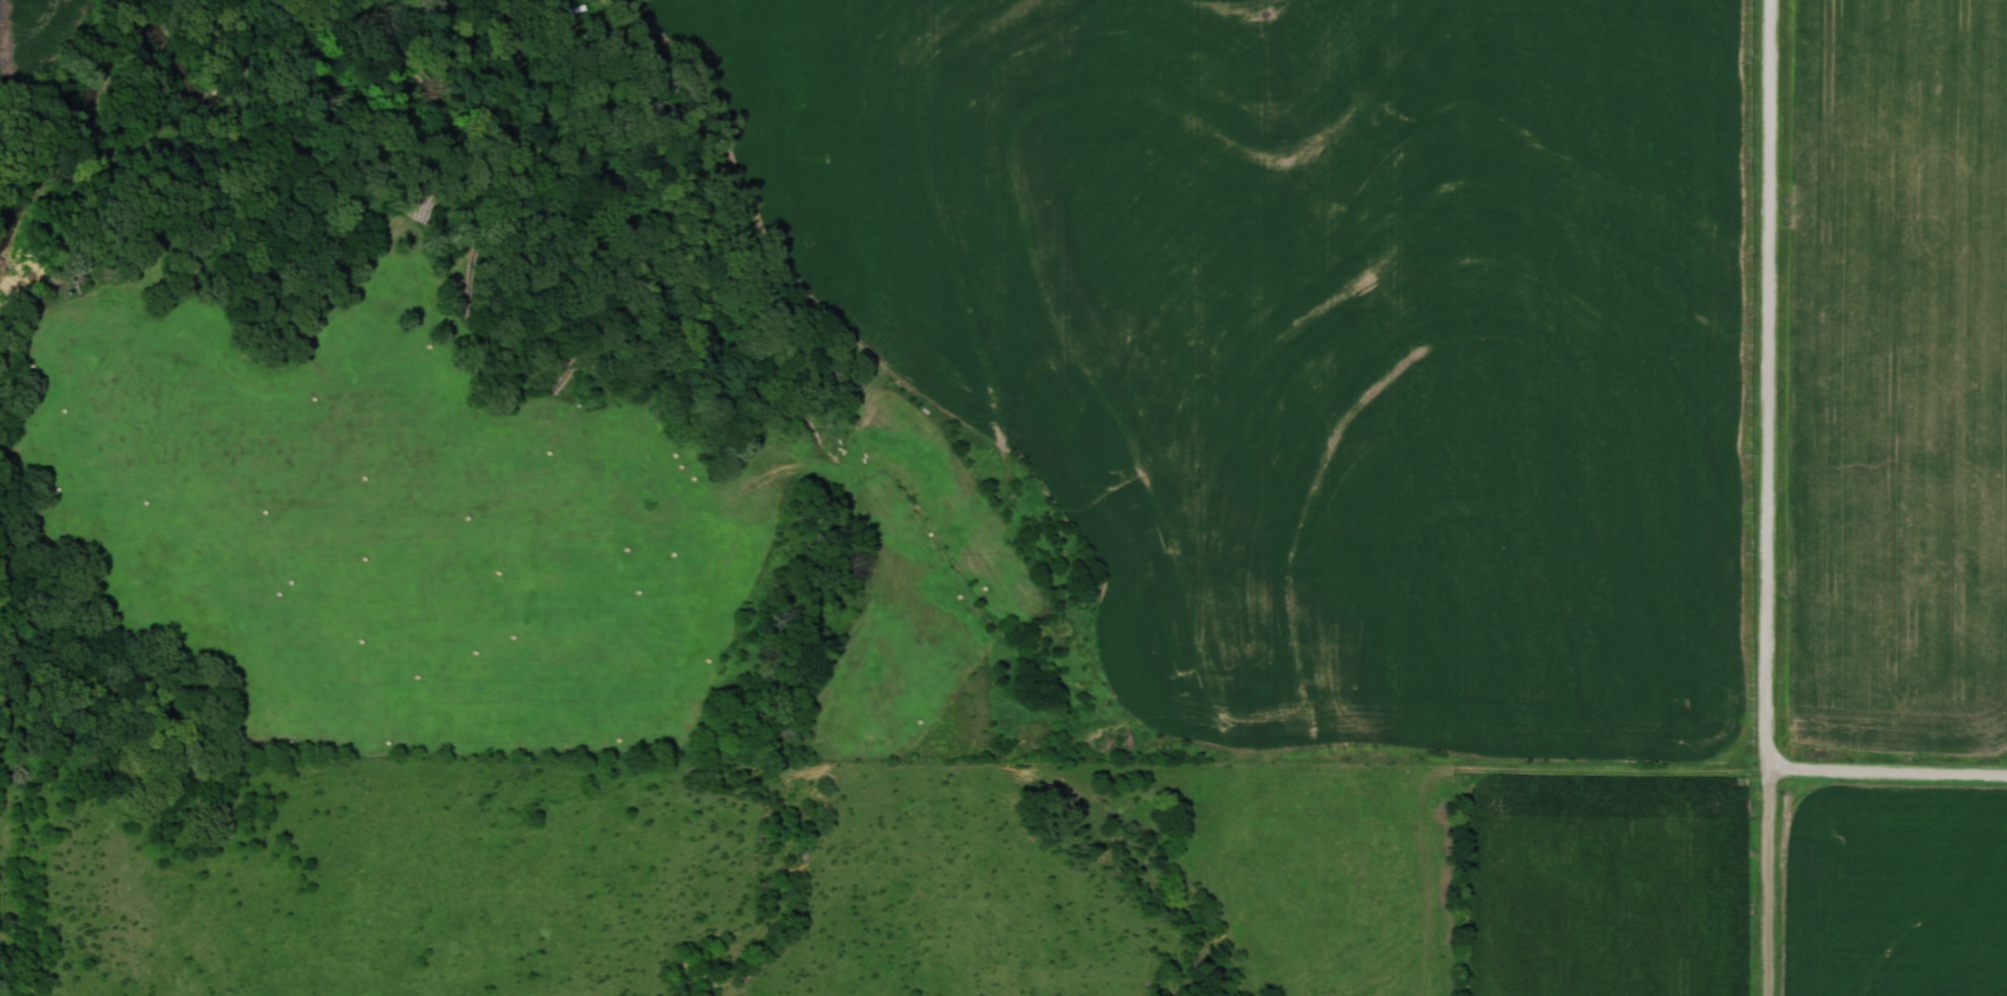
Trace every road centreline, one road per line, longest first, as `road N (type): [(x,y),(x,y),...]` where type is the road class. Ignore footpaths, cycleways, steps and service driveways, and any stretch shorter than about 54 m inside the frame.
road 1 (residential): [(1773,0),(1768,995)]
road 2 (residential): [(1771,773),(2006,777)]

